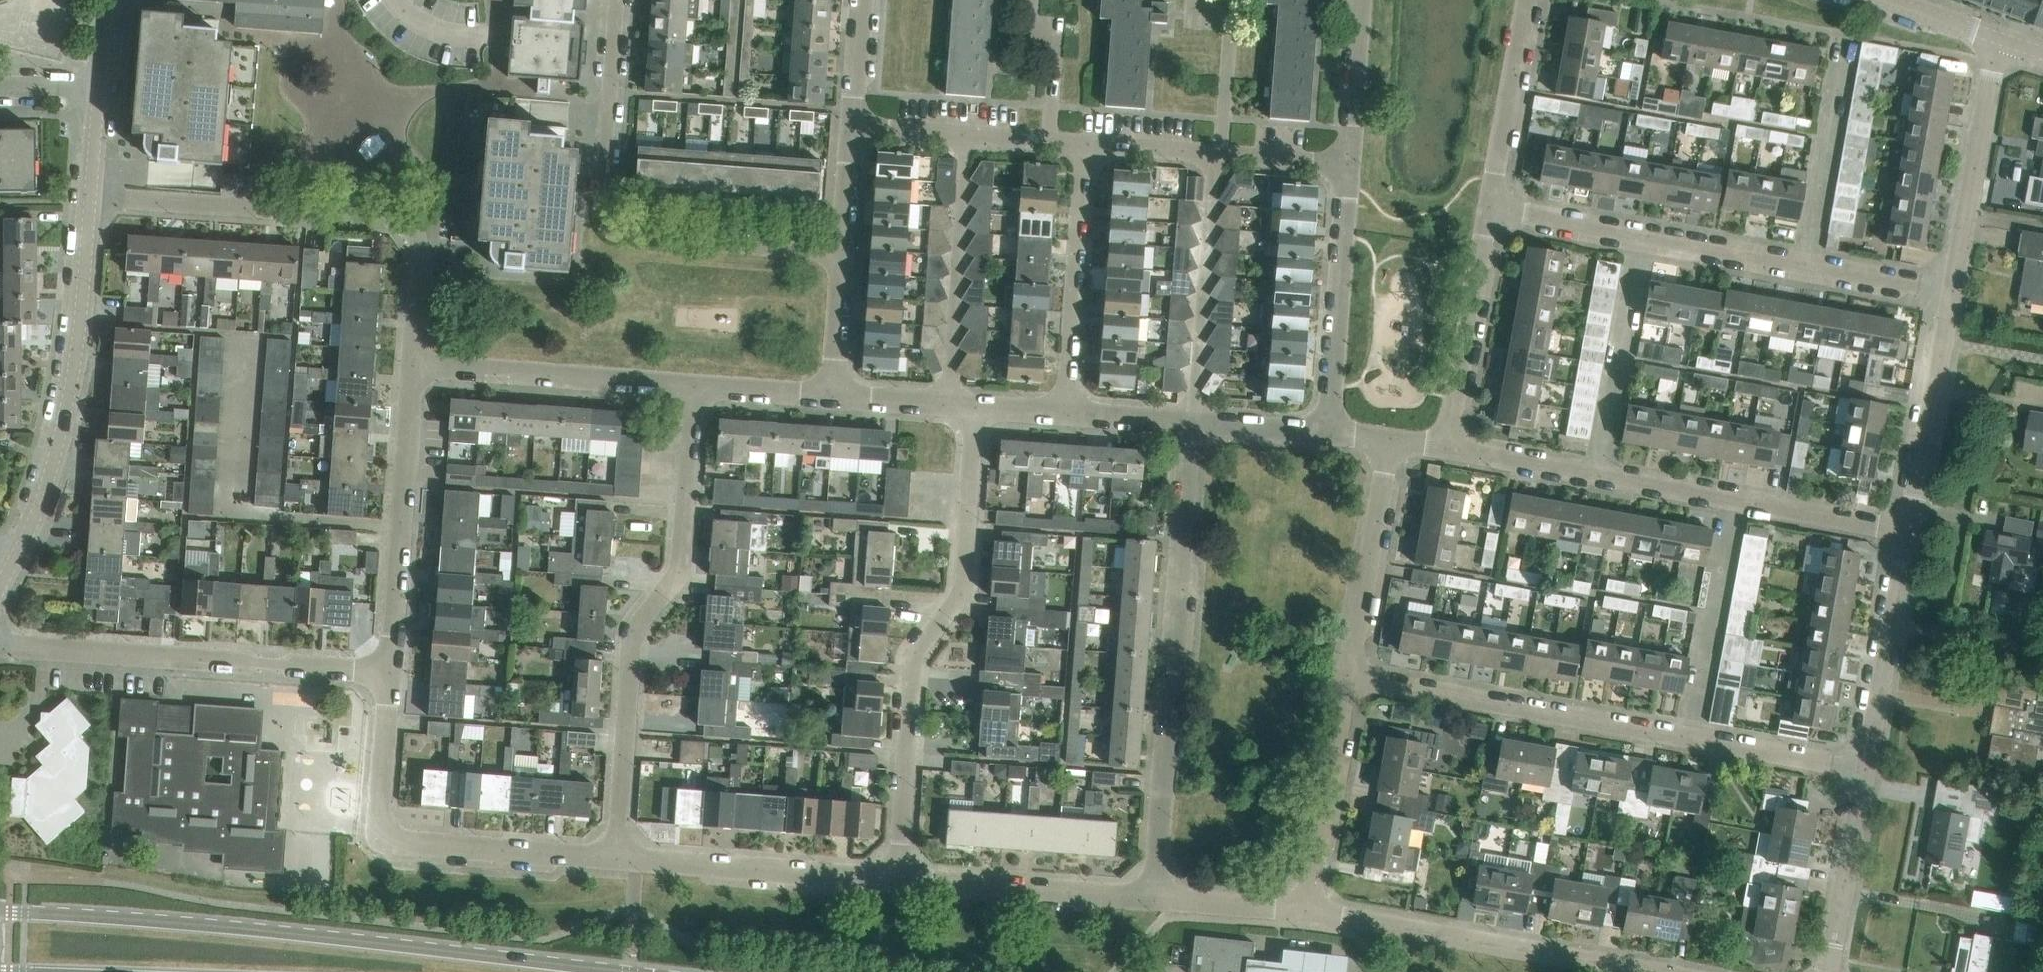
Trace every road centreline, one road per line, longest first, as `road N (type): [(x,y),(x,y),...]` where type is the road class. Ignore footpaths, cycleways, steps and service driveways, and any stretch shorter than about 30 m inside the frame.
road 1 (secondary): [(634,971),(265,930),(0,915)]
road 2 (residential): [(1866,768),(1350,676)]
road 3 (residential): [(618,858),(633,640),(682,562),(694,384)]
road 4 (residential): [(899,879),(913,668),(963,582),(976,405)]
road 5 (residential): [(1157,898),(1190,422)]
road 6 (residential): [(1909,531),(1446,448)]
road 7 (residential): [(844,253),(615,235),(603,203),(620,0)]
road 8 (residential): [(414,365),(422,244),(402,219),(90,196)]
road 9 (residential): [(618,858),(396,842),(386,834),(379,811),(390,673)]
road 10 (residential): [(390,673),(0,645)]
road 11 (residential): [(11,567),(64,426),(90,196)]
road 12 (residential): [(1653,971),(1307,911)]
road 13 (residential): [(1805,268),(1490,209)]
road 14 (residential): [(390,673),(414,365)]
road 15 (residential): [(899,879),(618,858)]
road 16 (residential): [(694,384),(414,365)]
road 17 (residential): [(1329,433),(1349,164)]
road 18 (residential): [(1190,422),(1214,154)]
road 19 (residential): [(1065,412),(1085,144)]
road 20 (residential): [(947,403),(966,135)]
road 21 (residential): [(1157,898),(899,879)]
road 22 (residential): [(1952,290),(1998,38)]
road 23 (residential): [(1909,531),(1952,290)]
road 24 (residential): [(1446,448),(1490,209)]
road 25 (residential): [(1350,676),(1391,438)]
road 26 (residential): [(1866,768),(1909,531)]
road 27 (residential): [(1307,911),(1350,676)]
road 28 (residential): [(1805,268),(1845,35)]
road 29 (residential): [(1490,209),(1529,0)]
road 30 (residential): [(1831,971),(1866,768)]
road 31 (residential): [(1223,155),(1232,12),(1197,0)]
road 32 (residential): [(1349,164),(1361,0)]
road 33 (residential): [(1050,141),(1054,48),(1033,30),(1035,0)]
road 34 (residential): [(1307,911),(1157,898)]
road 35 (residential): [(1952,290),(1805,268)]
road 36 (residential): [(834,394),(844,253)]
road 37 (residential): [(834,394),(694,384)]
road 38 (residential): [(1329,433),(1190,422)]
road 39 (residential): [(1214,154),(1085,144)]
road 40 (residential): [(844,253),(852,126)]
road 41 (residential): [(852,126),(862,0)]
road 42 (residential): [(1349,164),(1223,155)]
road 43 (residential): [(1190,422),(1065,412)]
road 44 (residential): [(1998,38),(1883,0)]

